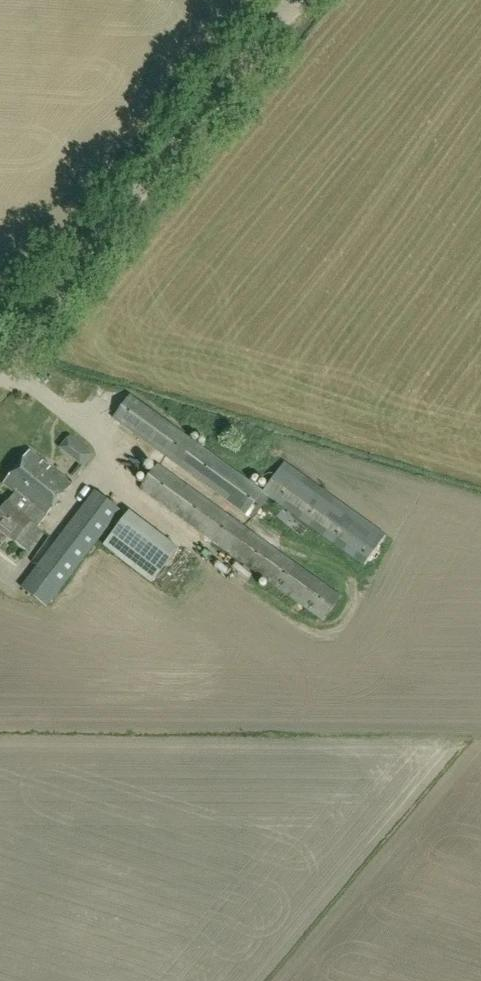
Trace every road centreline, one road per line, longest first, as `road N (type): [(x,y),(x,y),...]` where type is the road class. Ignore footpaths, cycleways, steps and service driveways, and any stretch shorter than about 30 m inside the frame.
road 1 (unclassified): [(0,363),(296,0)]

